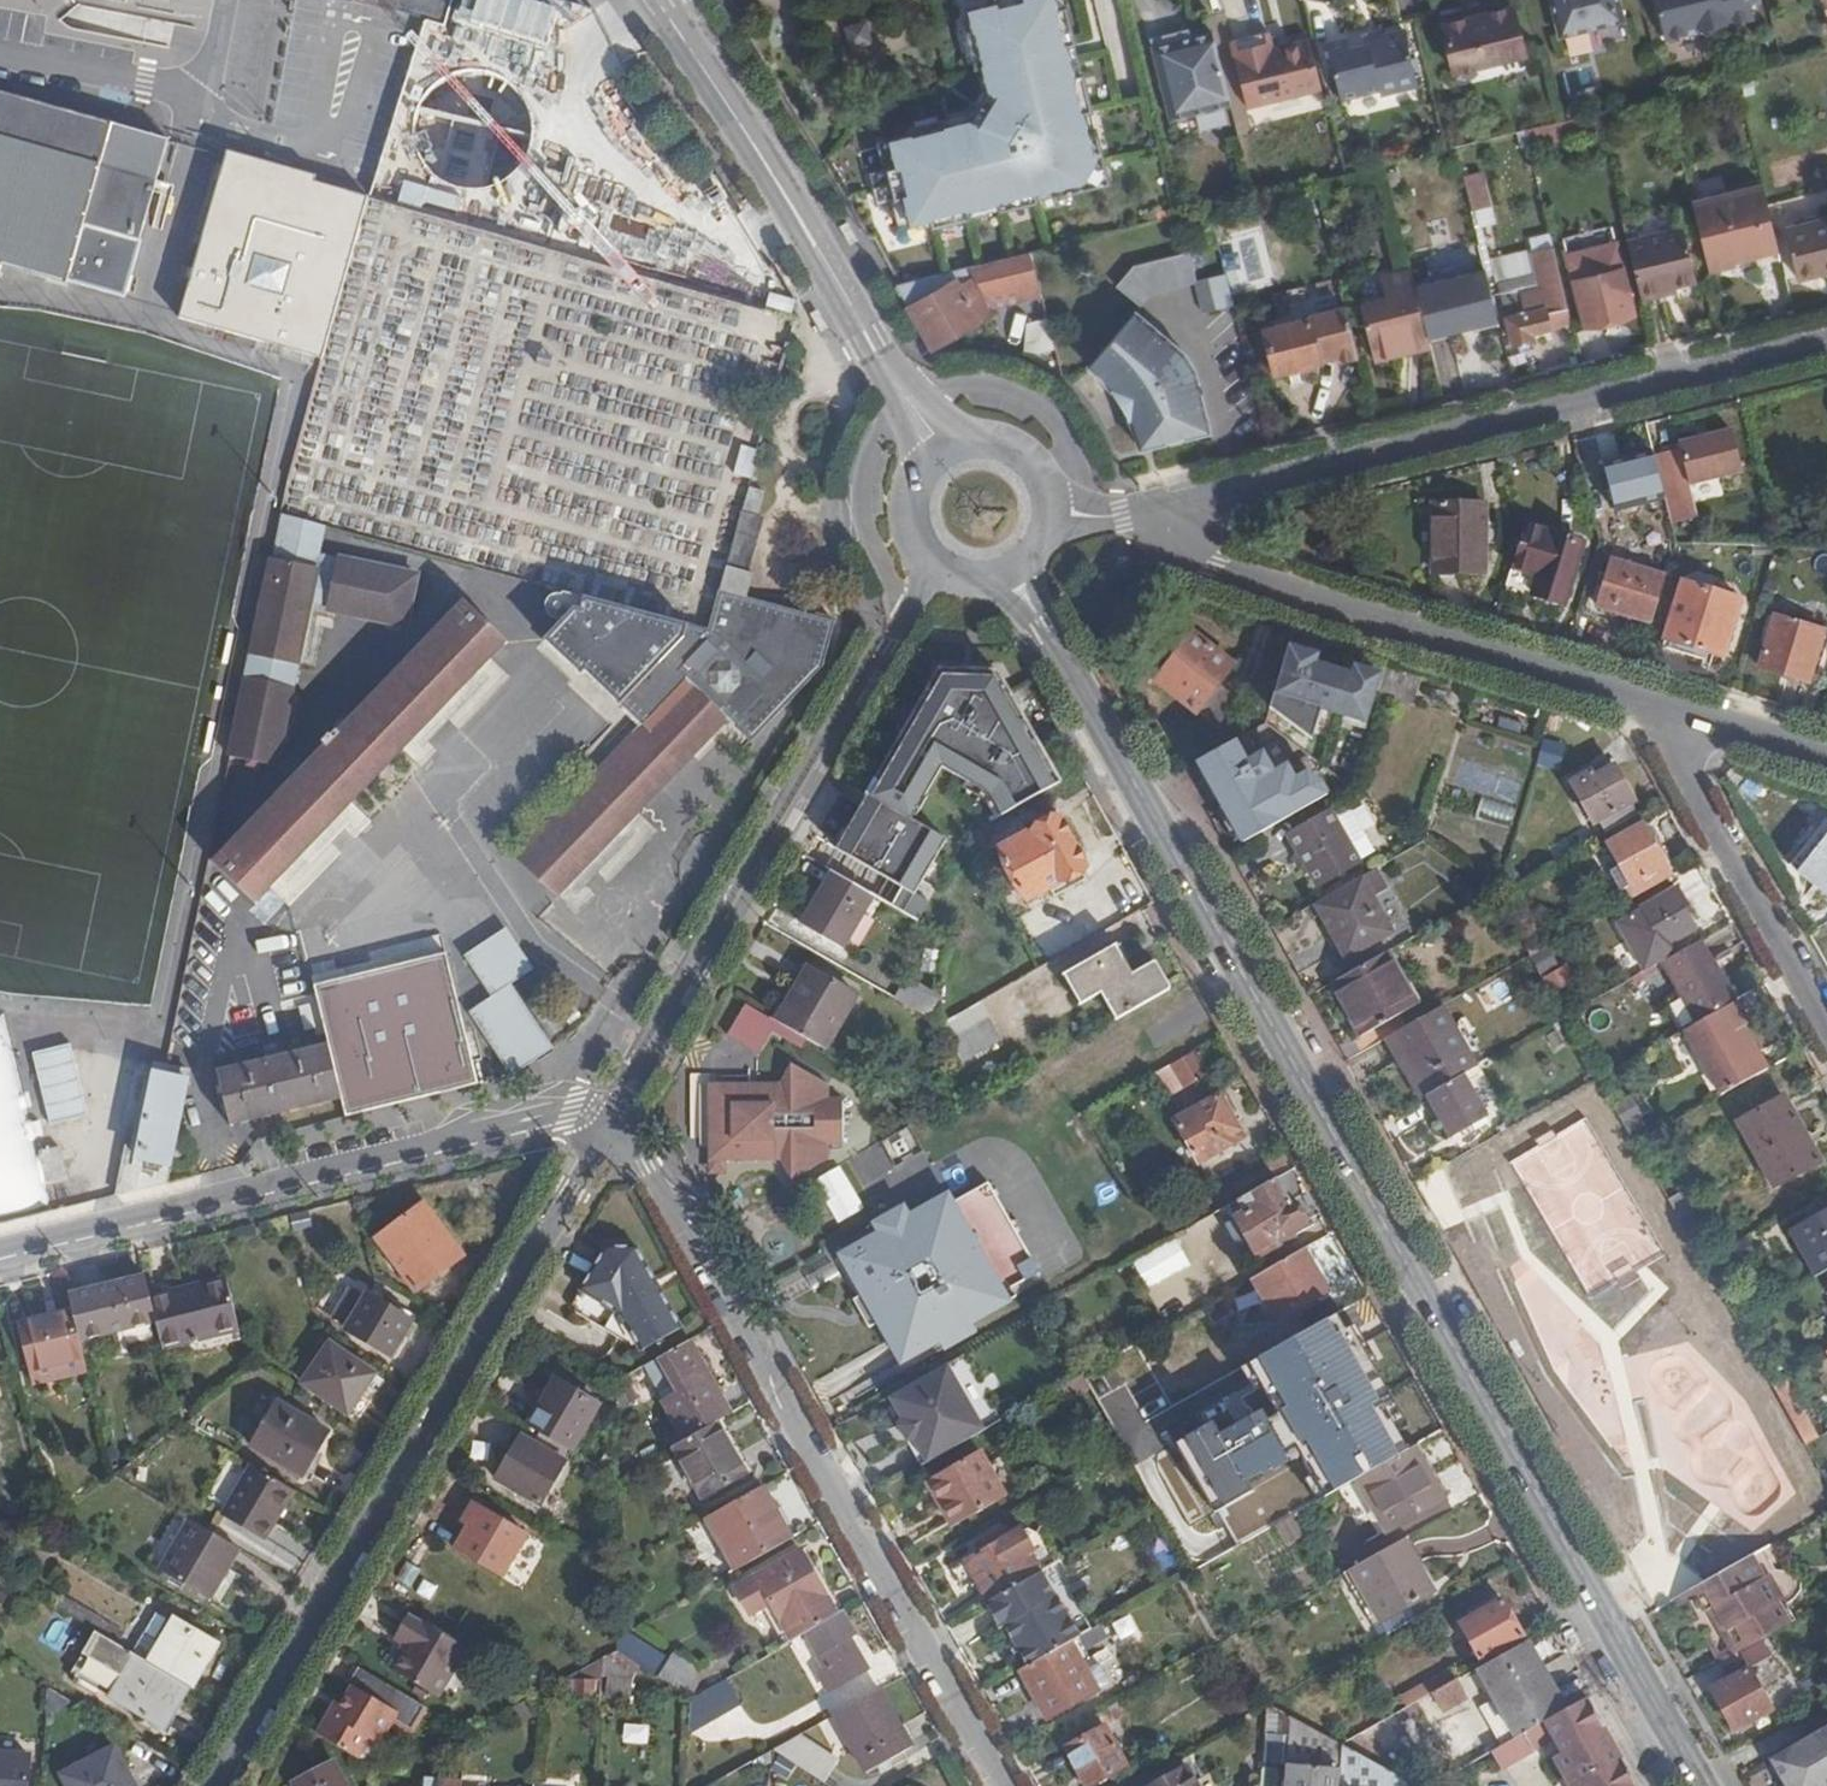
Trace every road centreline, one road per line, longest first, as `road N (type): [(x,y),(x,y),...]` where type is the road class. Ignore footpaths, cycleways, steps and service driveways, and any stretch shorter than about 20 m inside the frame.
road 1 (secondary): [(1039,617),(1701,1785)]
road 2 (residential): [(610,1127),(217,1785)]
road 3 (residential): [(1000,1785),(647,1166),(610,1127)]
road 4 (residential): [(1826,338),(1211,494),(1176,526)]
road 5 (residential): [(922,560),(921,593),(894,647),(610,1127)]
road 6 (residential): [(610,1127),(571,1110),(0,1254)]
road 7 (residential): [(1176,526),(1188,552),(1210,570),(1643,701)]
road 8 (secondary): [(869,341),(809,233),(658,0)]
road 9 (residential): [(1643,701),(1826,1025)]
road 10 (residential): [(1643,701),(1826,757)]
road 11 (secondary): [(1055,513),(1042,469),(1026,451),(982,435),(959,437)]
road 12 (secondary): [(869,341),(876,376),(920,462)]
road 13 (secondary): [(959,437),(869,341)]
road 14 (residential): [(1055,513),(1176,526)]

